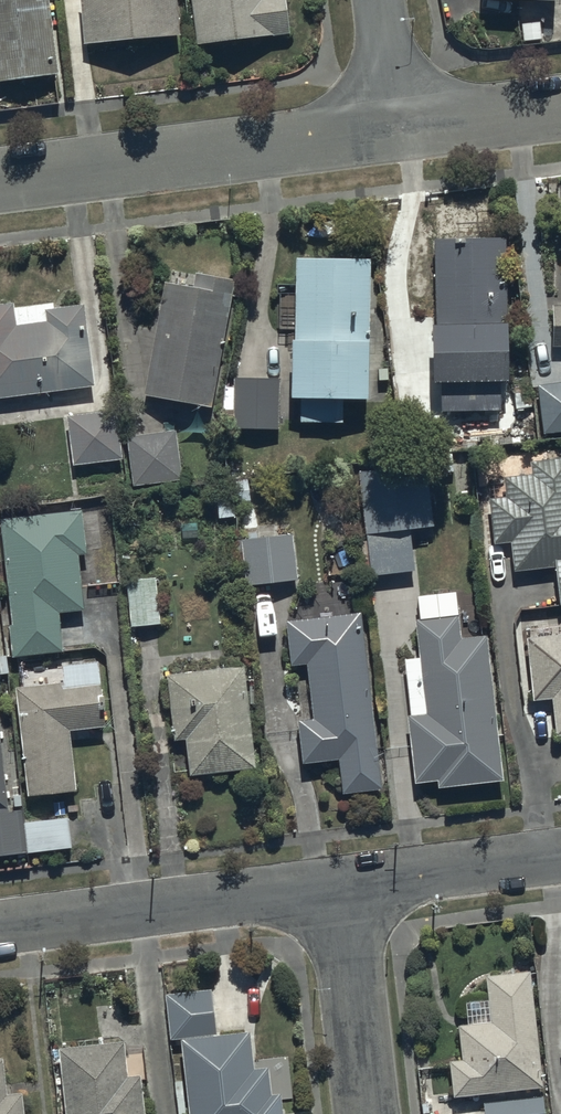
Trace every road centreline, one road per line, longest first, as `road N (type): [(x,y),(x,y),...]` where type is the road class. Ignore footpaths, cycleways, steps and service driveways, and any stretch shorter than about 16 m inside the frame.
road 1 (residential): [(0,183),(391,136)]
road 2 (residential): [(0,933),(334,890)]
road 3 (residential): [(334,890),(560,859)]
road 4 (residential): [(334,890),(360,1113)]
road 5 (residential): [(391,136),(560,116)]
road 6 (residential): [(391,136),(374,0)]

